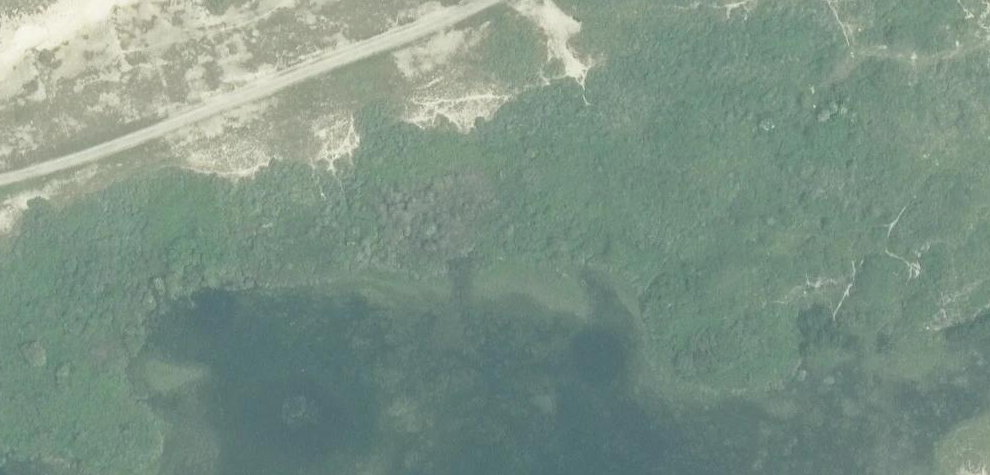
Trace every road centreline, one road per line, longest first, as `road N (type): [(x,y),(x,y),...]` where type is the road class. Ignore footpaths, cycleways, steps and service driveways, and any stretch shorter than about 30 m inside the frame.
road 1 (track): [(495,0),(177,126),(0,183)]

